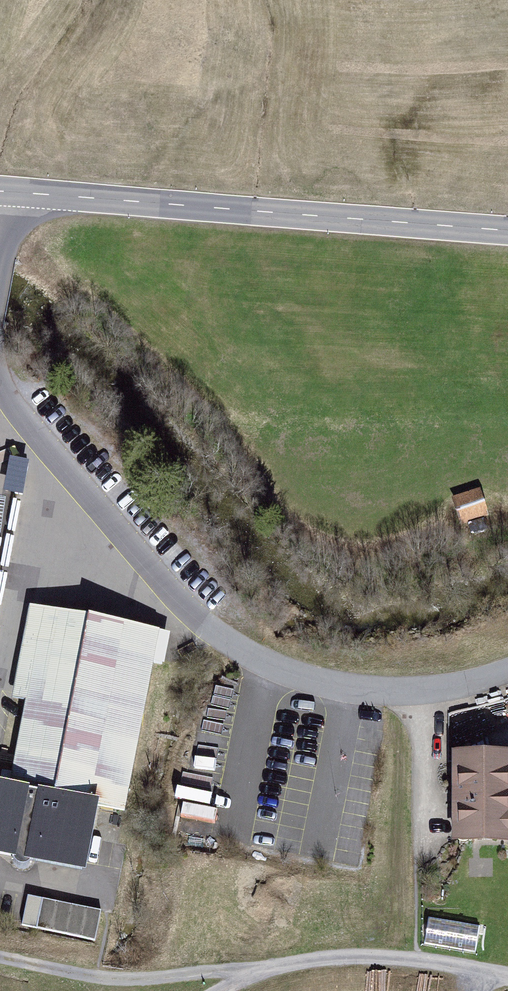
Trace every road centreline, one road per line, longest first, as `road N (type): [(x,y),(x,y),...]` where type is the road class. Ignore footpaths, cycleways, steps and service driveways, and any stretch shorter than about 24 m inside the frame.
road 1 (unclassified): [(0,351),(42,442),(196,635),(330,693),(451,691),(507,669)]
road 2 (track): [(507,976),(377,957),(123,978),(0,958)]
road 3 (tertiary): [(12,192),(507,231)]
road 4 (unclassified): [(12,192),(0,316)]

